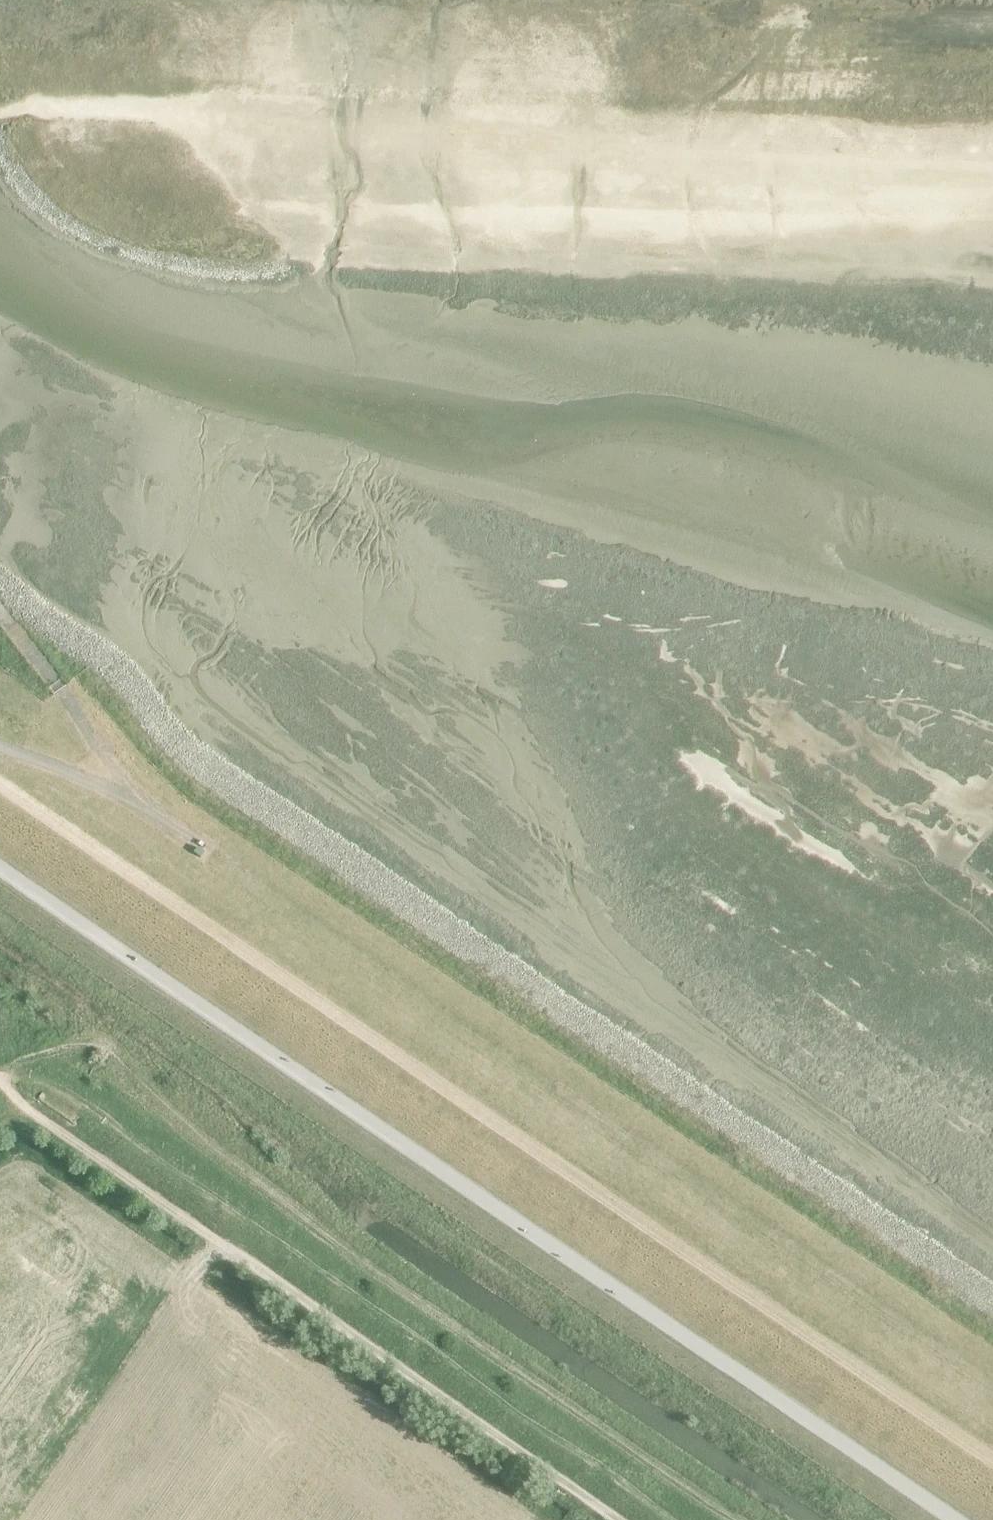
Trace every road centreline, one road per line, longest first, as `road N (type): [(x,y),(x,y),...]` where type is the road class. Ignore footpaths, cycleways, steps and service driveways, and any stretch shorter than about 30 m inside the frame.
road 1 (track): [(613,1519),(0,1088)]

